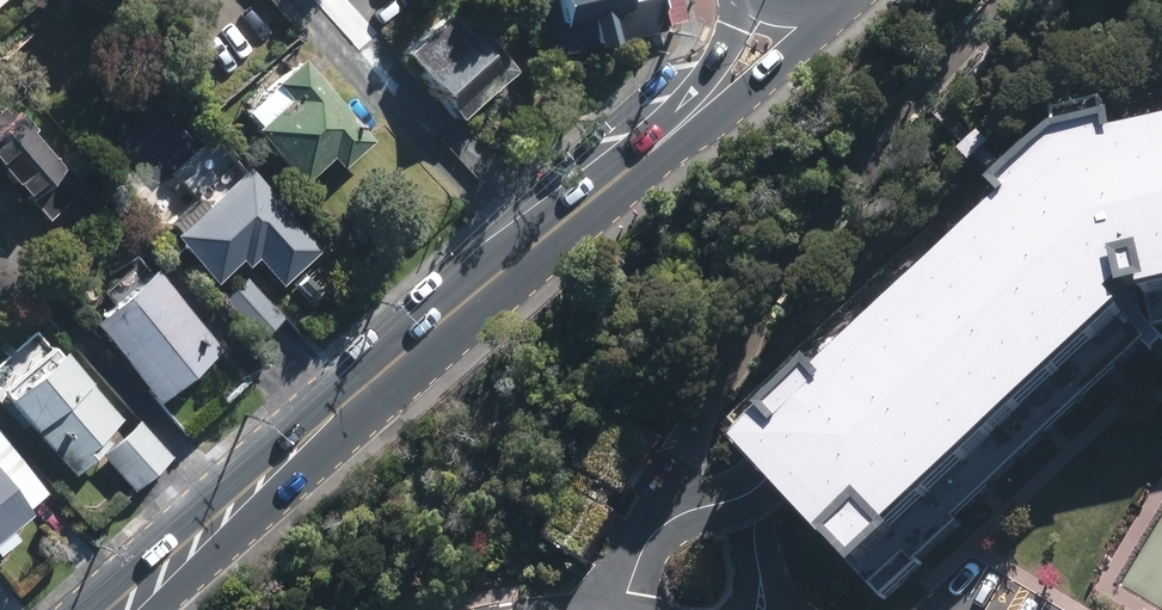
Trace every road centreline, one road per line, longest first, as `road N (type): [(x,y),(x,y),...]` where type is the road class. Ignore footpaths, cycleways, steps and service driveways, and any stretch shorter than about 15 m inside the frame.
road 1 (secondary): [(121,609),(652,150)]
road 2 (secondary): [(835,0),(770,67),(652,150)]
road 3 (secondary): [(652,150),(715,58),(728,0)]

